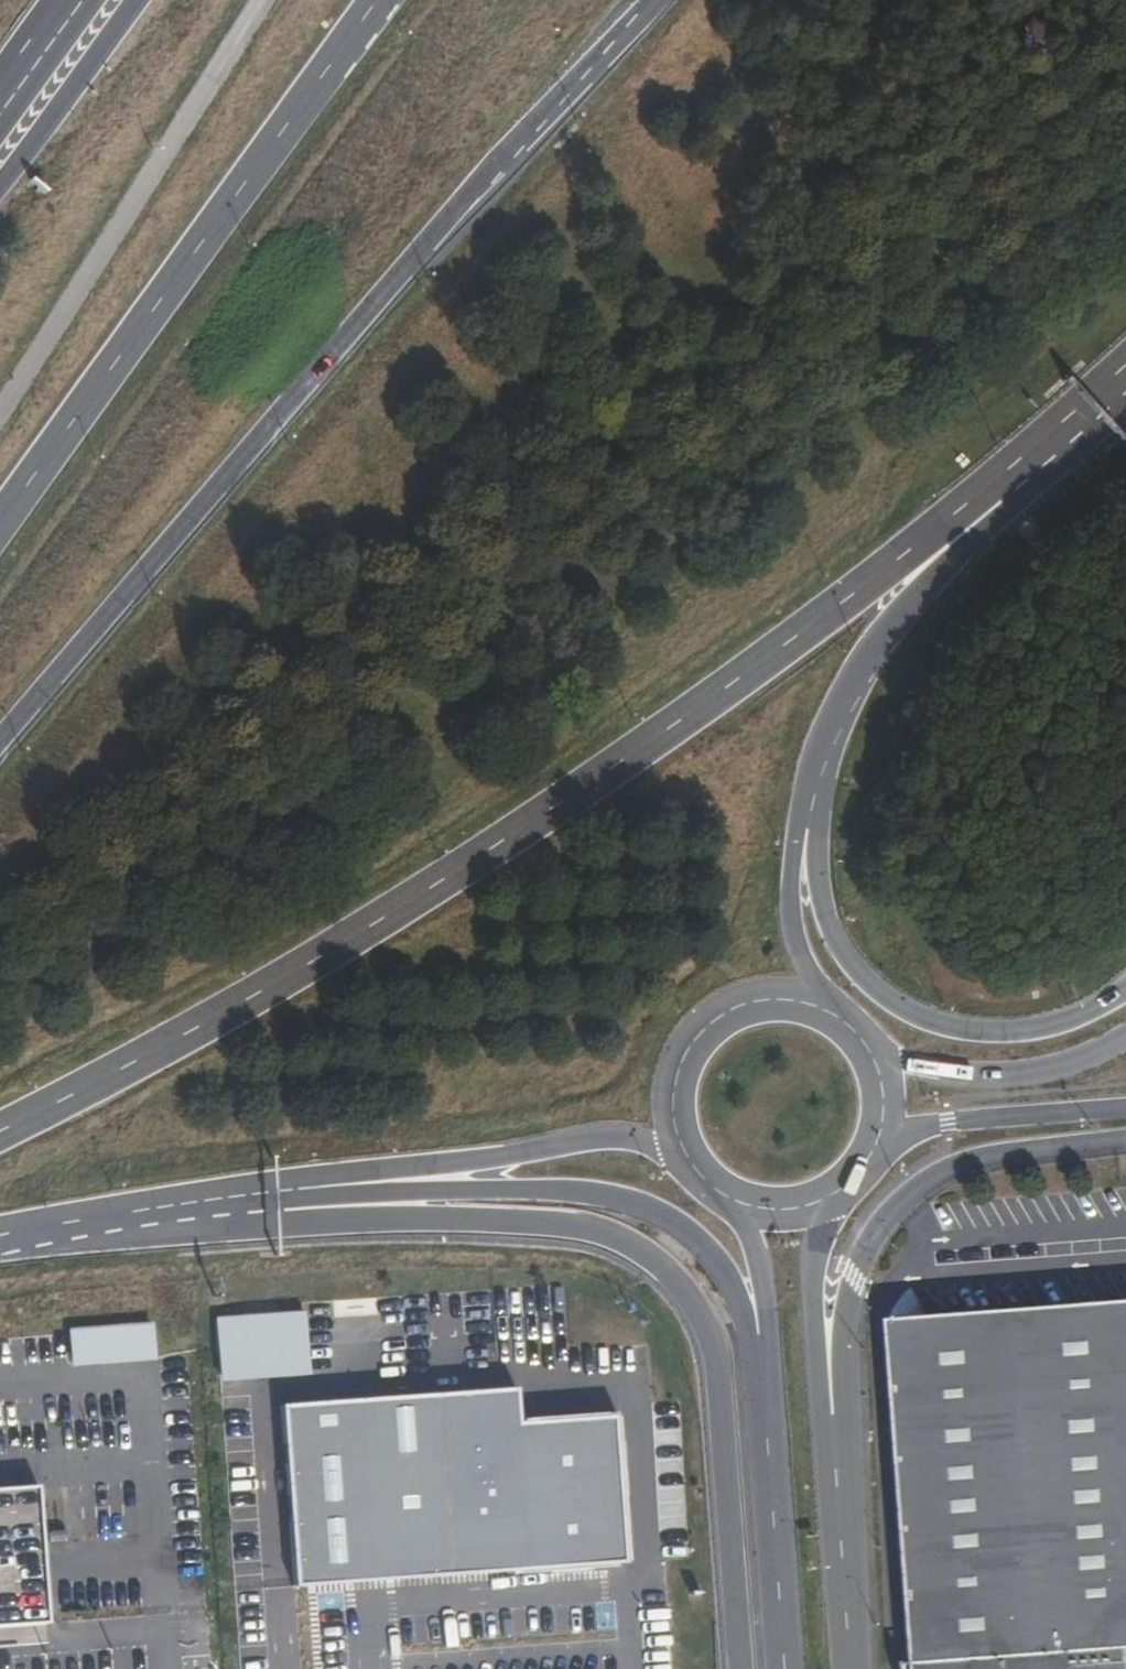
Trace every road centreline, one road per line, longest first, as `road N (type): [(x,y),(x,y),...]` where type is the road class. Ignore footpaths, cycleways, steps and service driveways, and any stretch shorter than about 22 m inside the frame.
road 1 (secondary): [(0,1126),(384,906),(750,664),(1096,407)]
road 2 (tertiary): [(0,749),(662,0)]
road 3 (secondary): [(270,1202),(339,1223),(570,1225),(639,1249),(683,1278),(723,1377),(743,1668)]
road 4 (secondary): [(381,0),(0,524)]
road 5 (secondary): [(270,1202),(578,1192),(648,1210),(702,1240),(737,1291),(768,1396)]
road 6 (secondary): [(1125,988),(1077,1016),(1005,1031),(923,1018),(872,984),(834,937),(822,897),(823,737)]
road 7 (secondary): [(263,4),(0,416)]
road 8 (unclassified): [(826,1420),(854,1276),(867,1242),(908,1196),(969,1160),(1125,1140)]
road 9 (secondary): [(823,737),(870,655),(1096,407)]
road 10 (secondary): [(270,1202),(352,1176),(474,1166),(605,1139),(685,1152)]
road 11 (secondary): [(819,1007),(790,914),(798,825),(823,737)]
road 12 (unclassified): [(768,1396),(789,1668)]
road 13 (secondary): [(0,1241),(270,1202)]
road 14 (unclassified): [(1125,1035),(1069,1065),(1000,1075),(873,1055)]
road 15 (unclassified): [(819,1007),(756,1002),(702,1034),(675,1090),(685,1152)]
road 16 (unclassified): [(879,1142),(947,1122),(1125,1108)]
road 17 (unclassified): [(843,1668),(826,1420)]
road 18 (unclassified): [(826,1420),(816,1267),(832,1197)]
road 19 (unclassified): [(742,1204),(765,1284),(768,1396)]

